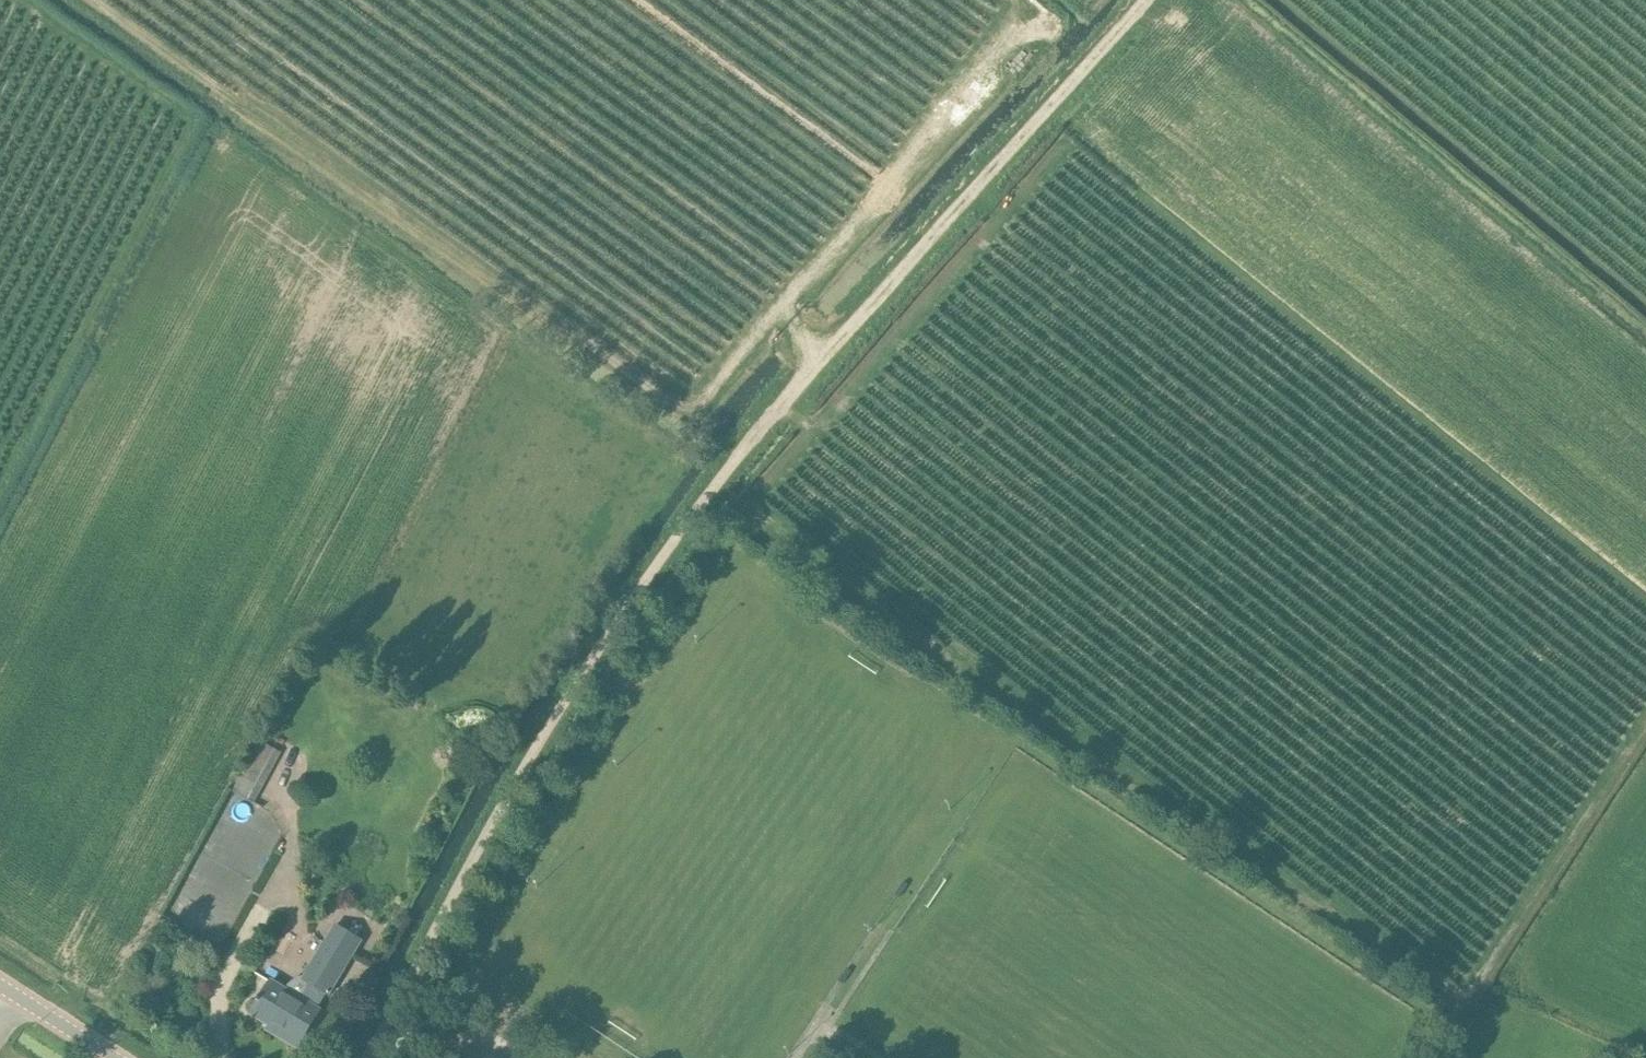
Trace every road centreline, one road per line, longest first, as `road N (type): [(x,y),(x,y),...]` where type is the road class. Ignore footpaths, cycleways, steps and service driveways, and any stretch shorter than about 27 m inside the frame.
road 1 (unclassified): [(372,1057),(544,740),(728,472)]
road 2 (track): [(728,472),(1152,0)]
road 3 (unclassified): [(117,1057),(0,986)]

